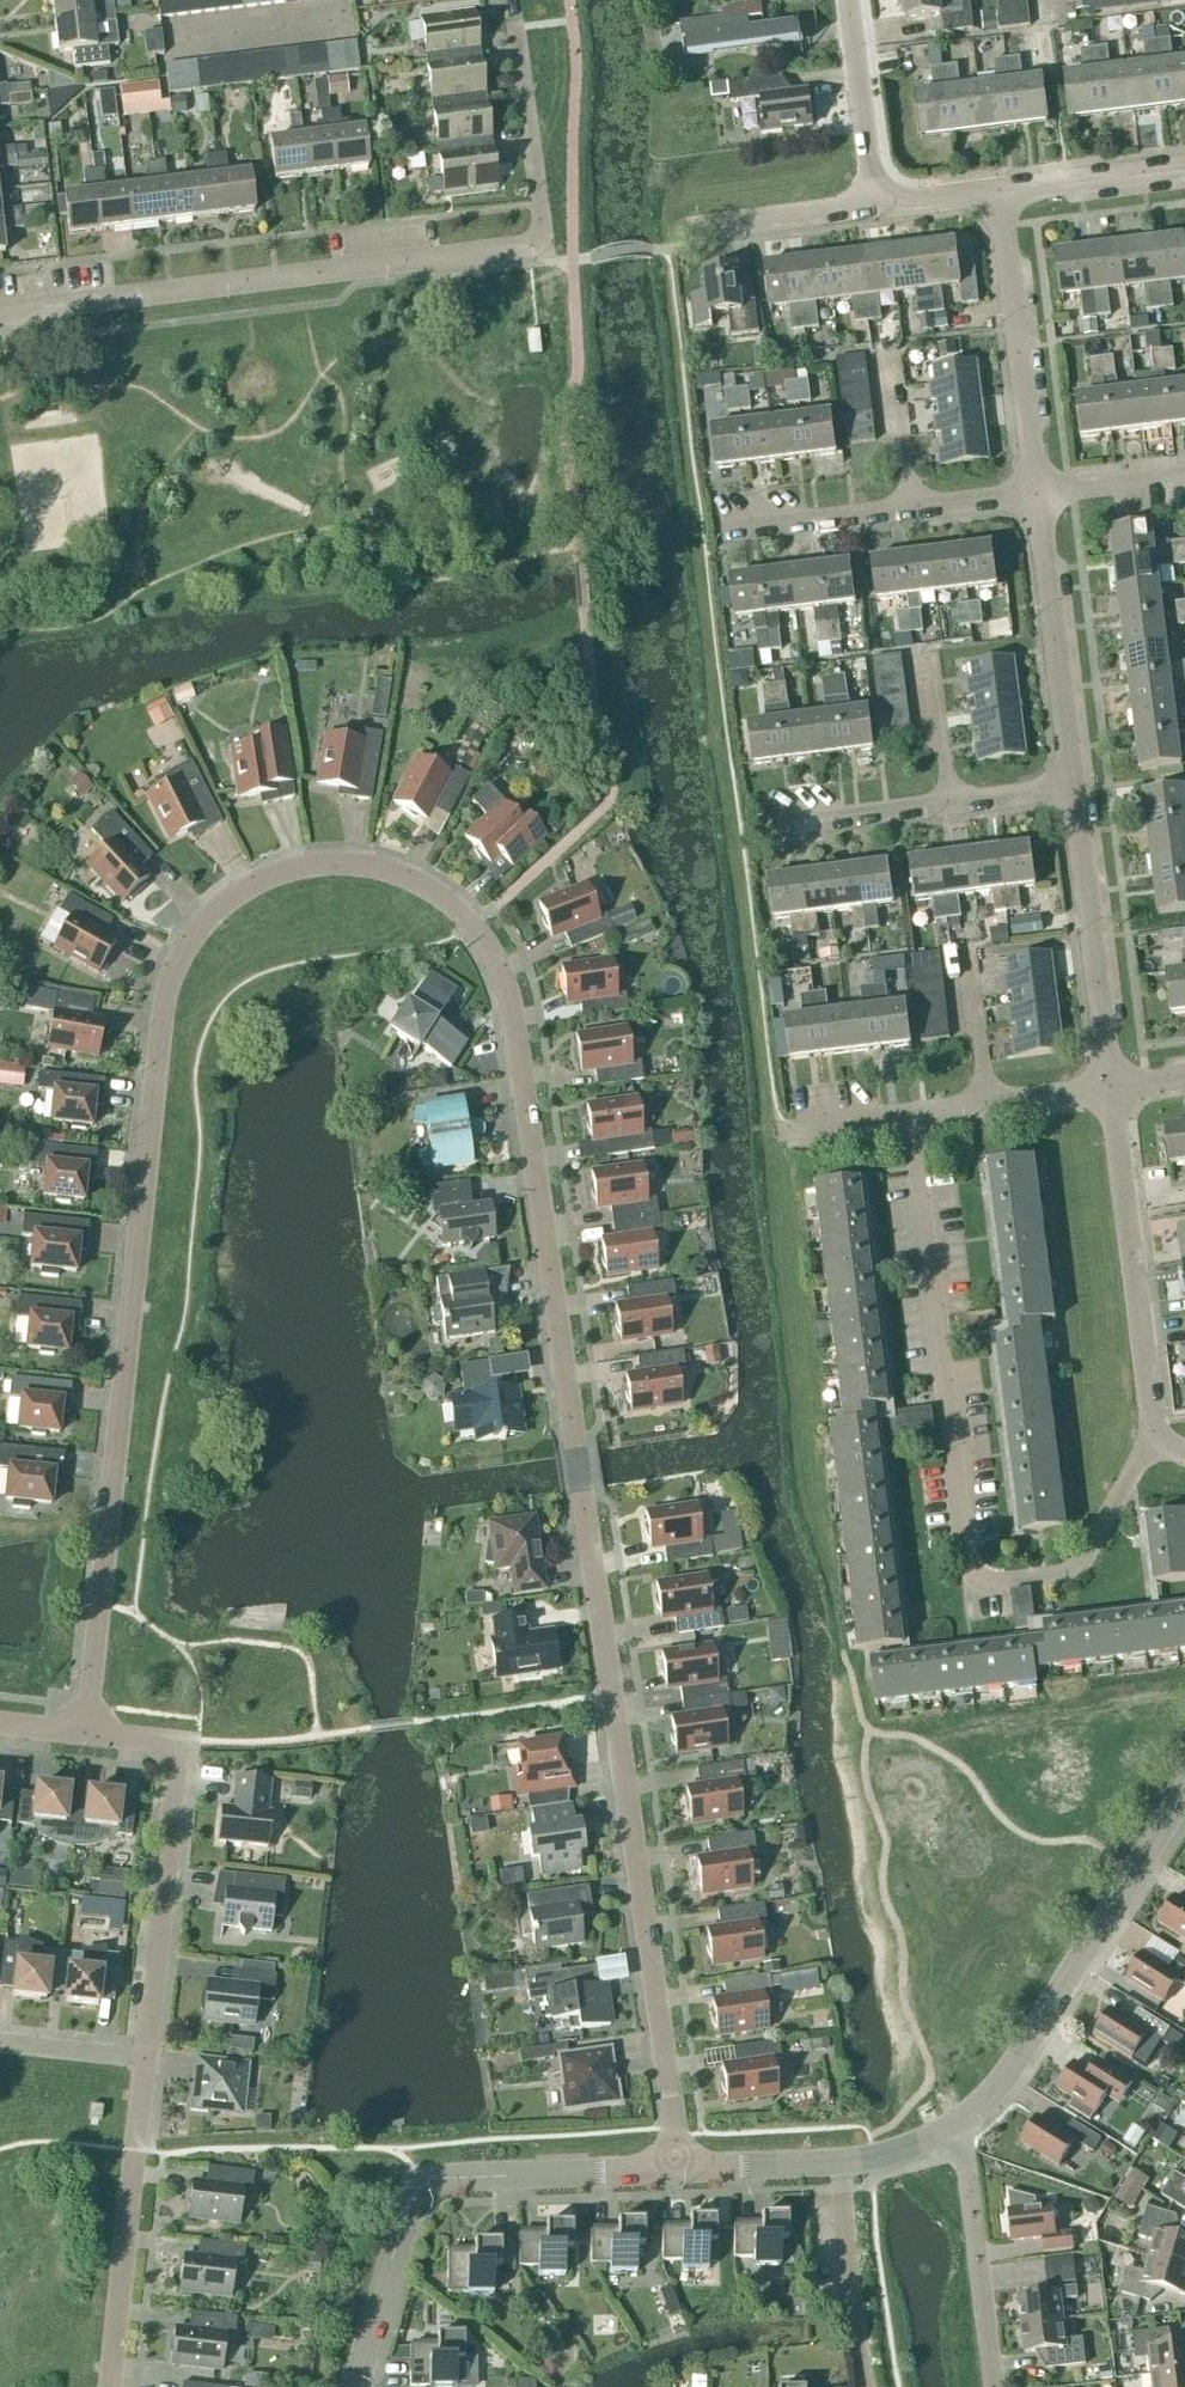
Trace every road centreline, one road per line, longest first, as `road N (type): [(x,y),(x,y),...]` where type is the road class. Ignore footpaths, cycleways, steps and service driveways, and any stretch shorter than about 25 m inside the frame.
road 1 (residential): [(85,1733),(164,1004),(184,950),(213,913),(248,887),(340,864),(397,872),(438,894),(498,966),(577,1441)]
road 2 (residential): [(0,315),(544,247),(516,24)]
road 3 (residential): [(676,2171),(577,1441)]
road 4 (residential): [(915,1115),(962,1534),(977,1574),(1077,1563),(1153,1446)]
road 5 (tertiary): [(361,2386),(412,2208),(424,2188),(676,2171)]
road 6 (tertiary): [(952,2131),(1005,2084),(1184,1793)]
road 7 (residential): [(85,1733),(180,1742),(146,2057)]
road 8 (residential): [(1153,1446),(1114,1089)]
road 9 (residential): [(146,2057),(111,2386)]
road 10 (residential): [(1038,496),(998,191)]
road 11 (residential): [(776,829),(1076,791)]
road 12 (residential): [(1114,1089),(1076,791)]
road 13 (residential): [(1076,791),(1038,496)]
road 14 (residential): [(743,534),(1038,496)]
road 15 (residential): [(993,2386),(967,2175),(952,2131)]
road 16 (residential): [(836,2164),(865,2386)]
road 17 (residential): [(880,205),(850,0)]
road 18 (residential): [(915,1115),(1114,1089)]
road 19 (residential): [(690,228),(880,205)]
road 20 (residential): [(339,0),(340,15),(167,37)]
road 21 (residential): [(998,191),(1184,169)]
road 22 (tertiary): [(676,2171),(836,2164)]
road 23 (residential): [(1038,496),(1184,477)]
road 24 (residential): [(146,2057),(0,2042)]
road 25 (tertiary): [(836,2164),(873,2163),(952,2131)]

